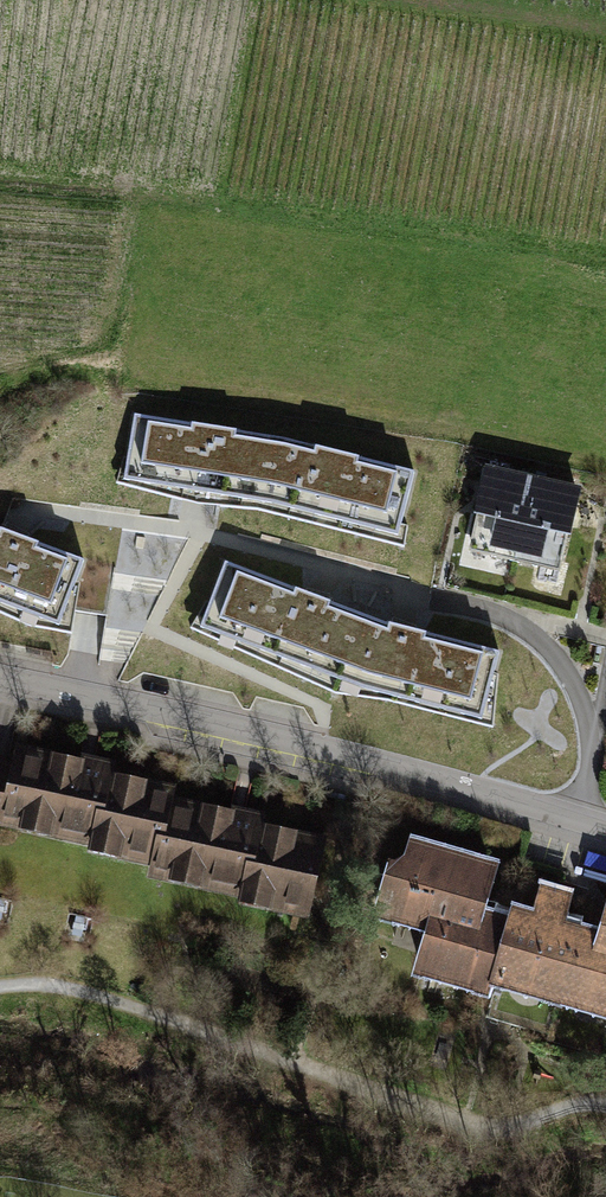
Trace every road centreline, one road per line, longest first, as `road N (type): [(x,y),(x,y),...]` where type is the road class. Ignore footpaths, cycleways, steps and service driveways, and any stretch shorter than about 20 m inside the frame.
road 1 (residential): [(0,678),(371,761),(605,833)]
road 2 (track): [(0,183),(133,199)]

